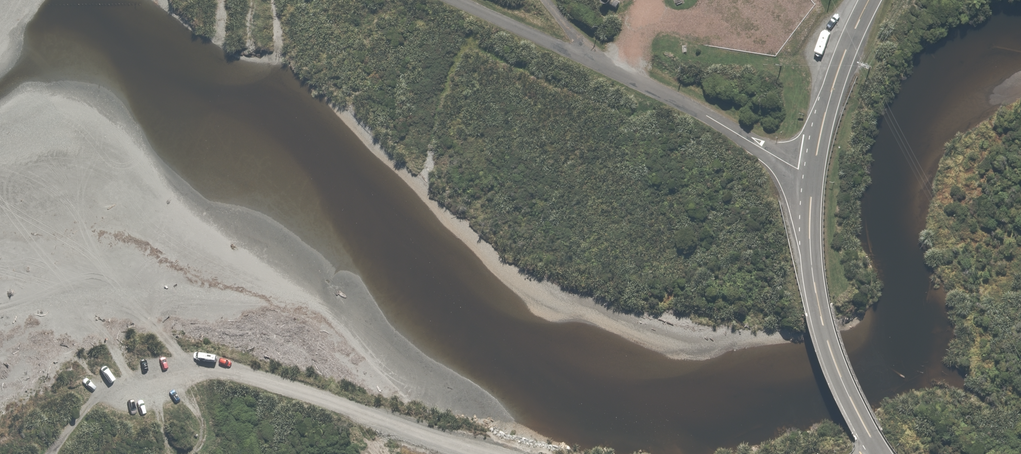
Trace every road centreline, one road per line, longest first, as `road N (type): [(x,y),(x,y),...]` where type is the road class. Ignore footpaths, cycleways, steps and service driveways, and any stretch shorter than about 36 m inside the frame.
road 1 (residential): [(456,0),(711,117),(815,176)]
road 2 (primary): [(884,453),(846,389),(820,309),(815,176)]
road 3 (primary): [(815,176),(837,80),(873,0)]

